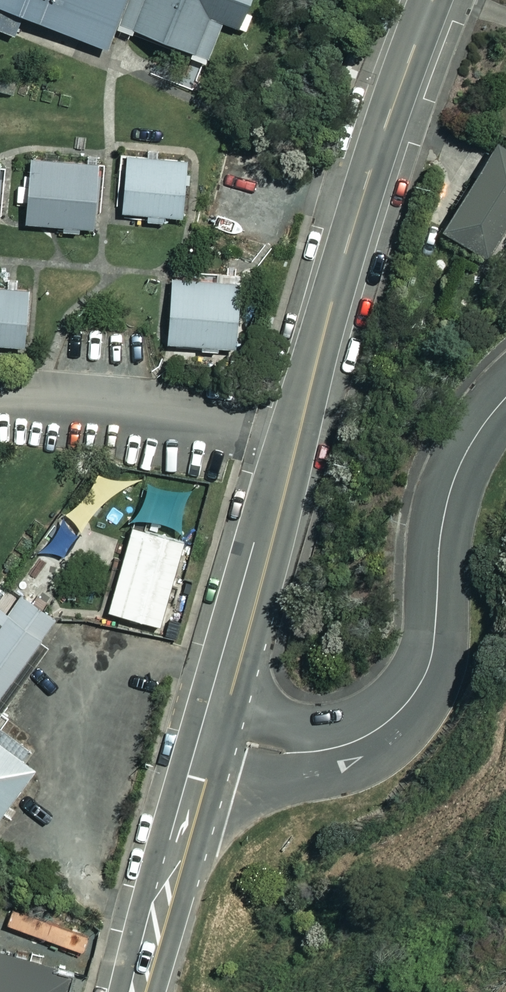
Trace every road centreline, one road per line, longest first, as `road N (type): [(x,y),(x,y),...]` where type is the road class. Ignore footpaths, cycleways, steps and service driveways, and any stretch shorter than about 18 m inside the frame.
road 1 (residential): [(219,736),(344,254),(432,0)]
road 2 (residential): [(505,396),(458,466),(439,543),(433,651),(411,698),(386,724),(330,748),(297,753),(219,736)]
road 3 (residential): [(142,991),(219,736)]

